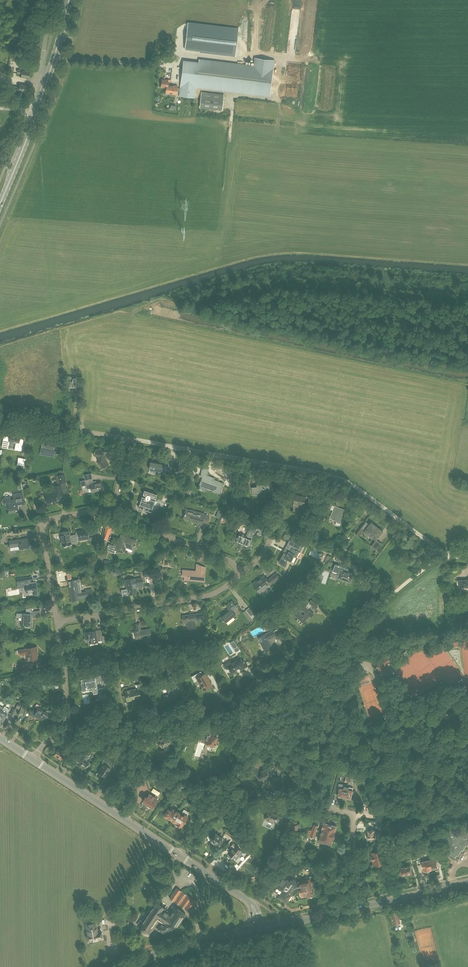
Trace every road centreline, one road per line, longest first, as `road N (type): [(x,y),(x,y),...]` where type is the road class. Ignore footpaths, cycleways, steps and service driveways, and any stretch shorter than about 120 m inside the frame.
road 1 (track): [(449,555),(342,479),(129,439)]
road 2 (residential): [(70,738),(199,712),(296,658),(330,662),(344,647)]
road 3 (residential): [(358,908),(354,814),(225,790)]
road 4 (residential): [(112,516),(129,439),(0,416)]
road 5 (residential): [(57,622),(205,596),(240,573)]
road 6 (track): [(350,653),(387,694),(419,815)]
road 7 (tertiary): [(33,759),(178,854)]
road 8 (residential): [(57,622),(44,523),(84,511),(112,516)]
road 9 (track): [(225,790),(330,662)]
road 10 (residential): [(240,573),(230,560),(112,516)]
road 11 (track): [(344,647),(391,595),(449,555)]

